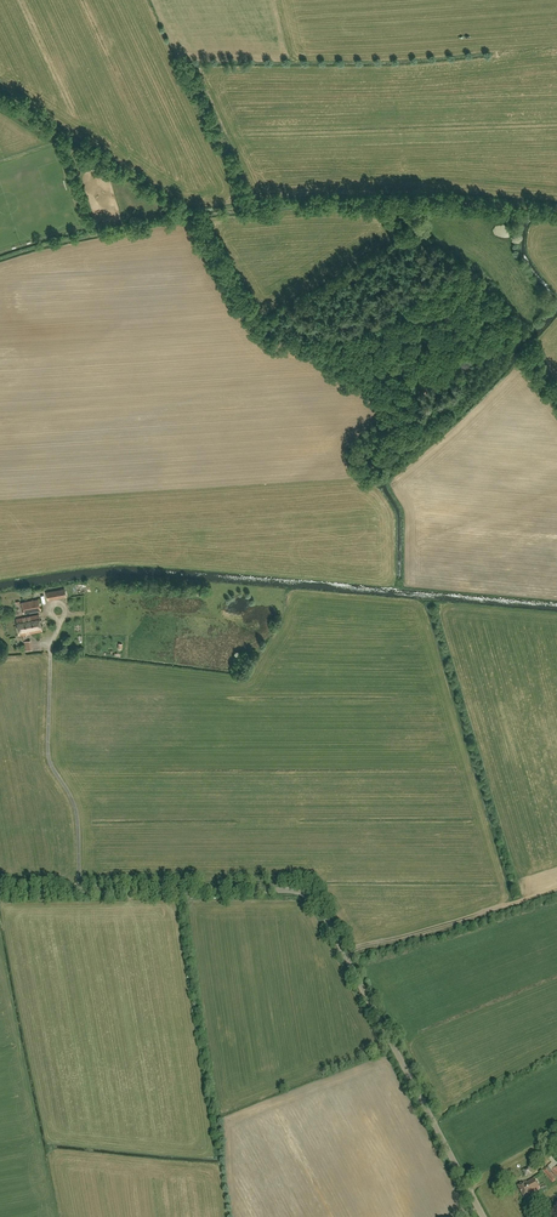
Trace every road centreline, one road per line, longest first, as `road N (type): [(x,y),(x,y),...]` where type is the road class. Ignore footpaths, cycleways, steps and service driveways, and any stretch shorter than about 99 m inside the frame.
road 1 (unclassified): [(485,1216),(315,897),(294,887),(79,890)]
road 2 (track): [(556,215),(398,202),(294,203),(194,219)]
road 3 (unclassified): [(79,890),(77,801),(48,744),(51,623)]
road 4 (track): [(0,91),(194,219)]

